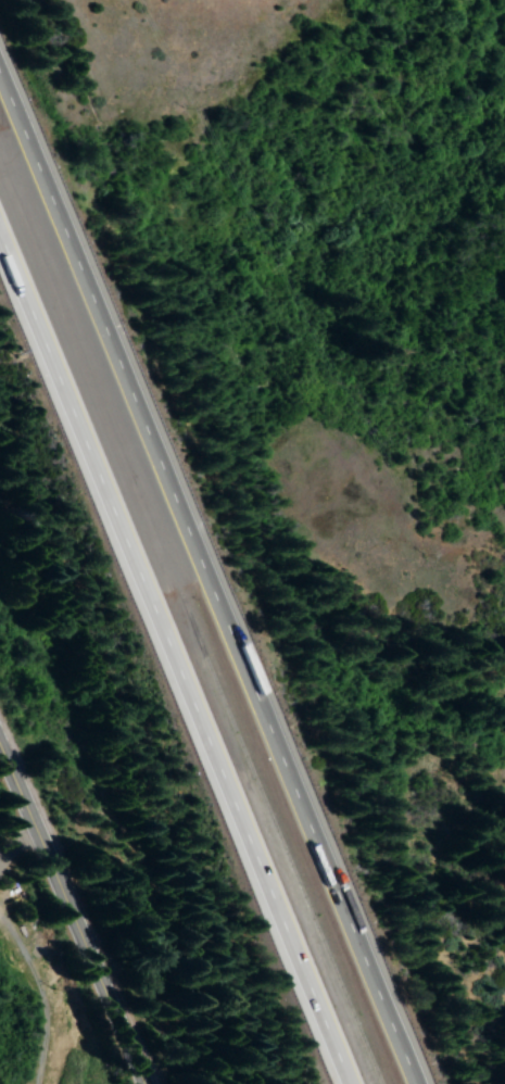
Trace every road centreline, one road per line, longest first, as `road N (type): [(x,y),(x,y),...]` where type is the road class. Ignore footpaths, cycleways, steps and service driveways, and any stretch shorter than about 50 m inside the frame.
road 1 (motorway): [(412,1083),(0,81)]
road 2 (motorway): [(0,218),(345,1083)]
road 3 (tertiary): [(151,1083),(0,729)]

